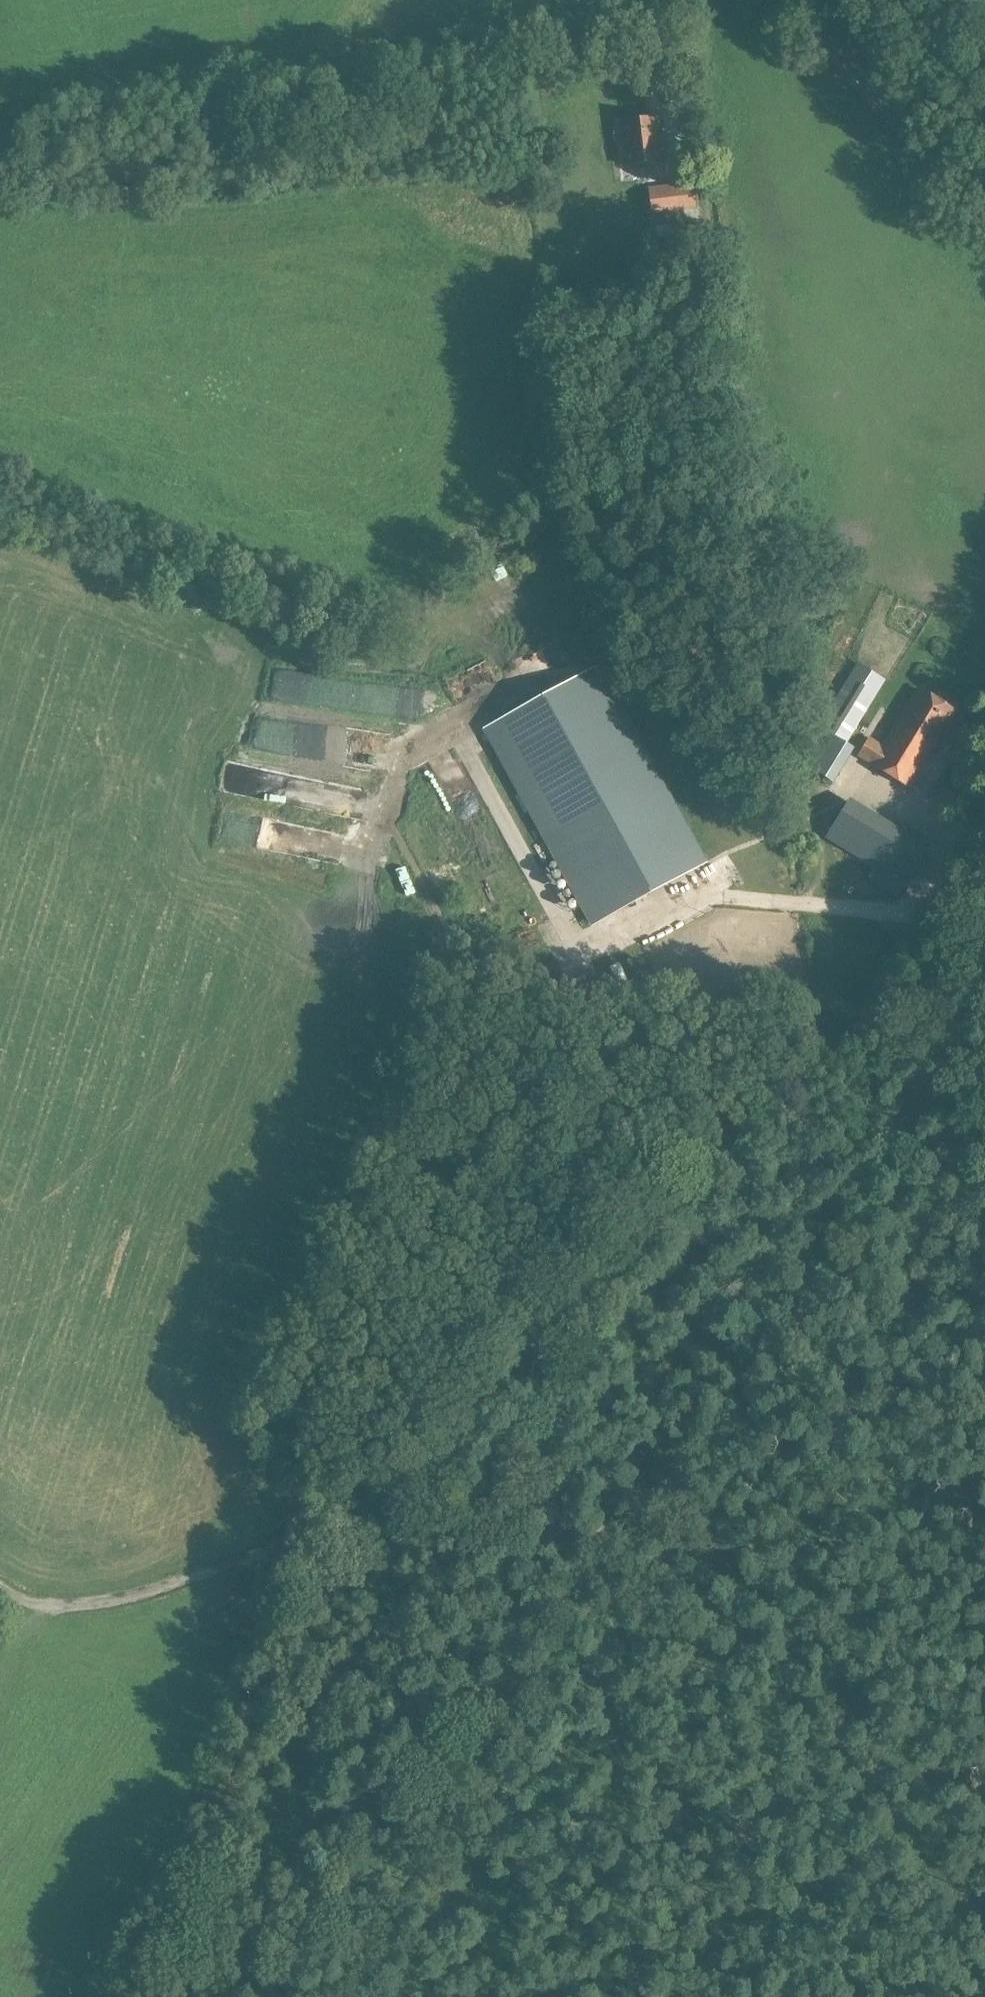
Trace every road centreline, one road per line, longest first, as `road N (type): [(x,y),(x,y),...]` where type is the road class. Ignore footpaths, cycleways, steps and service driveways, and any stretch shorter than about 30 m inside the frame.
road 1 (track): [(0,1582),(50,1602),(129,1596),(292,1537),(393,1481),(857,1020),(984,800)]
road 2 (track): [(390,821),(454,950),(247,1422),(288,1494),(298,1560),(327,1618),(317,1765),(294,1905),(301,1924)]
road 3 (track): [(795,1079),(759,1263),(739,1323),(694,1404),(406,1828),(301,1924),(239,1996)]
road 4 (track): [(857,1020),(984,1256)]
road 5 (tertiary): [(984,190),(937,156),(869,86),(799,0)]

